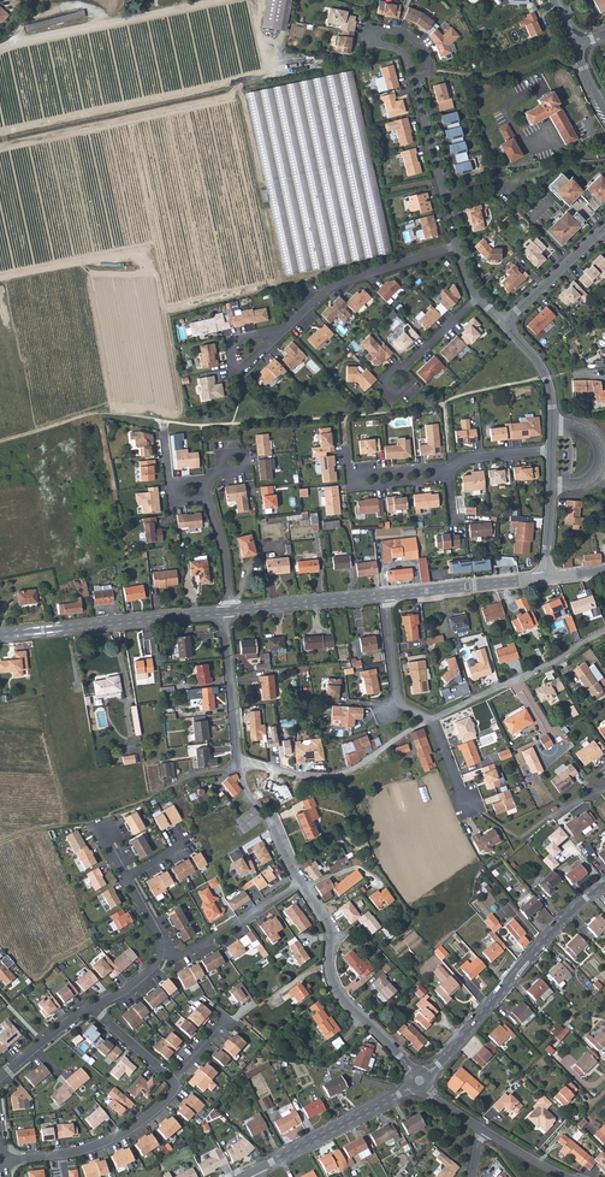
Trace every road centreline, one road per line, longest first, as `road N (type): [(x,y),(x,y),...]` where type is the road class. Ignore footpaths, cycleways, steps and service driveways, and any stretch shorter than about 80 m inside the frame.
road 1 (residential): [(239,764),(326,922),(336,992),(413,1073)]
road 2 (residential): [(427,1075),(604,882)]
road 3 (tertiary): [(0,634),(224,613)]
road 4 (residential): [(239,764),(341,775),(430,720)]
road 5 (residential): [(201,2),(0,49)]
road 6 (residential): [(283,332),(332,287),(457,246)]
road 7 (residential): [(3,1161),(99,1144),(158,1108),(175,1083)]
road 8 (residential): [(246,1175),(412,1086)]
road 9 (residential): [(430,720),(558,663),(594,636)]
road 10 (track): [(178,423),(91,413),(0,442)]
road 11 (residential): [(91,1008),(124,991),(160,954),(158,934),(125,877)]
road 12 (tertiary): [(385,595),(545,577)]
road 13 (residential): [(414,78),(401,53),(373,43),(375,30),(401,31),(419,43),(430,70),(423,76)]
road 14 (tertiary): [(230,613),(385,595)]
road 15 (residential): [(224,613),(239,764)]
road 16 (residential): [(430,720),(399,698),(385,595)]
road 17 (residential): [(604,228),(509,322)]
road 18 (residential): [(346,445),(350,478),(448,468)]
road 19 (residential): [(414,78),(444,197)]
road 20 (residential): [(550,488),(585,481),(598,456),(586,434),(553,427)]

